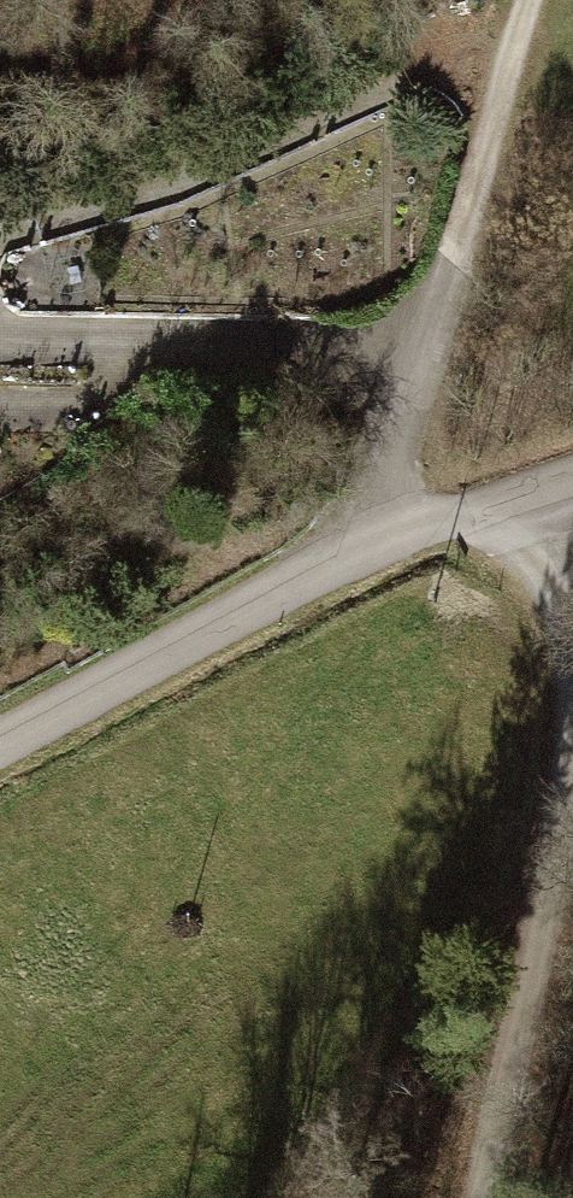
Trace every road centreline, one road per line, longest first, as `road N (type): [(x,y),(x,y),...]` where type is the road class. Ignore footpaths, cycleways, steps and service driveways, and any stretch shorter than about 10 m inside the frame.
road 1 (unclassified): [(572,493),(421,539),(0,767)]
road 2 (track): [(421,539),(395,441),(350,362),(0,350)]
road 3 (track): [(531,0),(395,441)]
road 4 (track): [(572,871),(570,915),(463,1197)]
road 5 (track): [(532,501),(566,605),(572,677)]
road 6 (track): [(133,357),(78,420),(0,420)]

